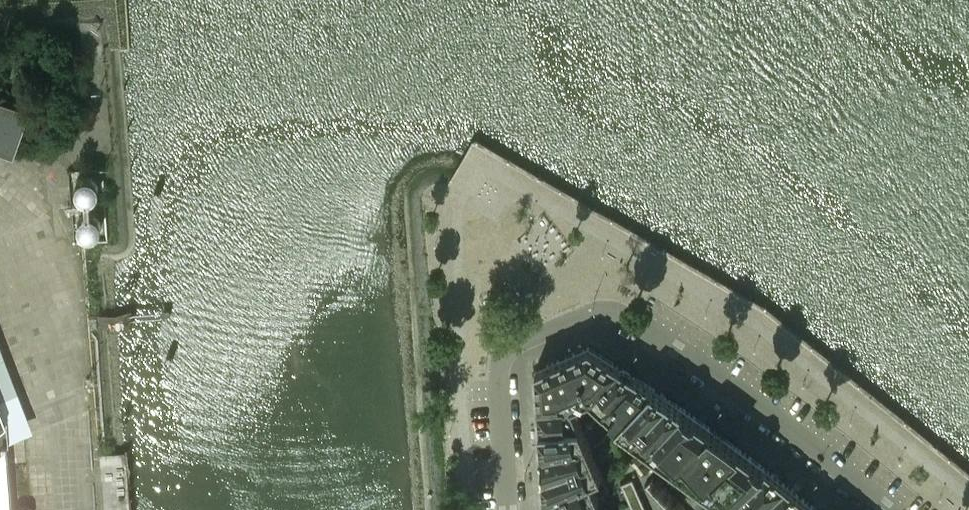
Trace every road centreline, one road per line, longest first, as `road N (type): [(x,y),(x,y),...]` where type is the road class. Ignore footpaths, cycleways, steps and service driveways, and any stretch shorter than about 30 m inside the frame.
road 1 (residential): [(889,509),(808,439),(633,321),(600,312),(510,355)]
road 2 (residential): [(512,509),(510,355)]

